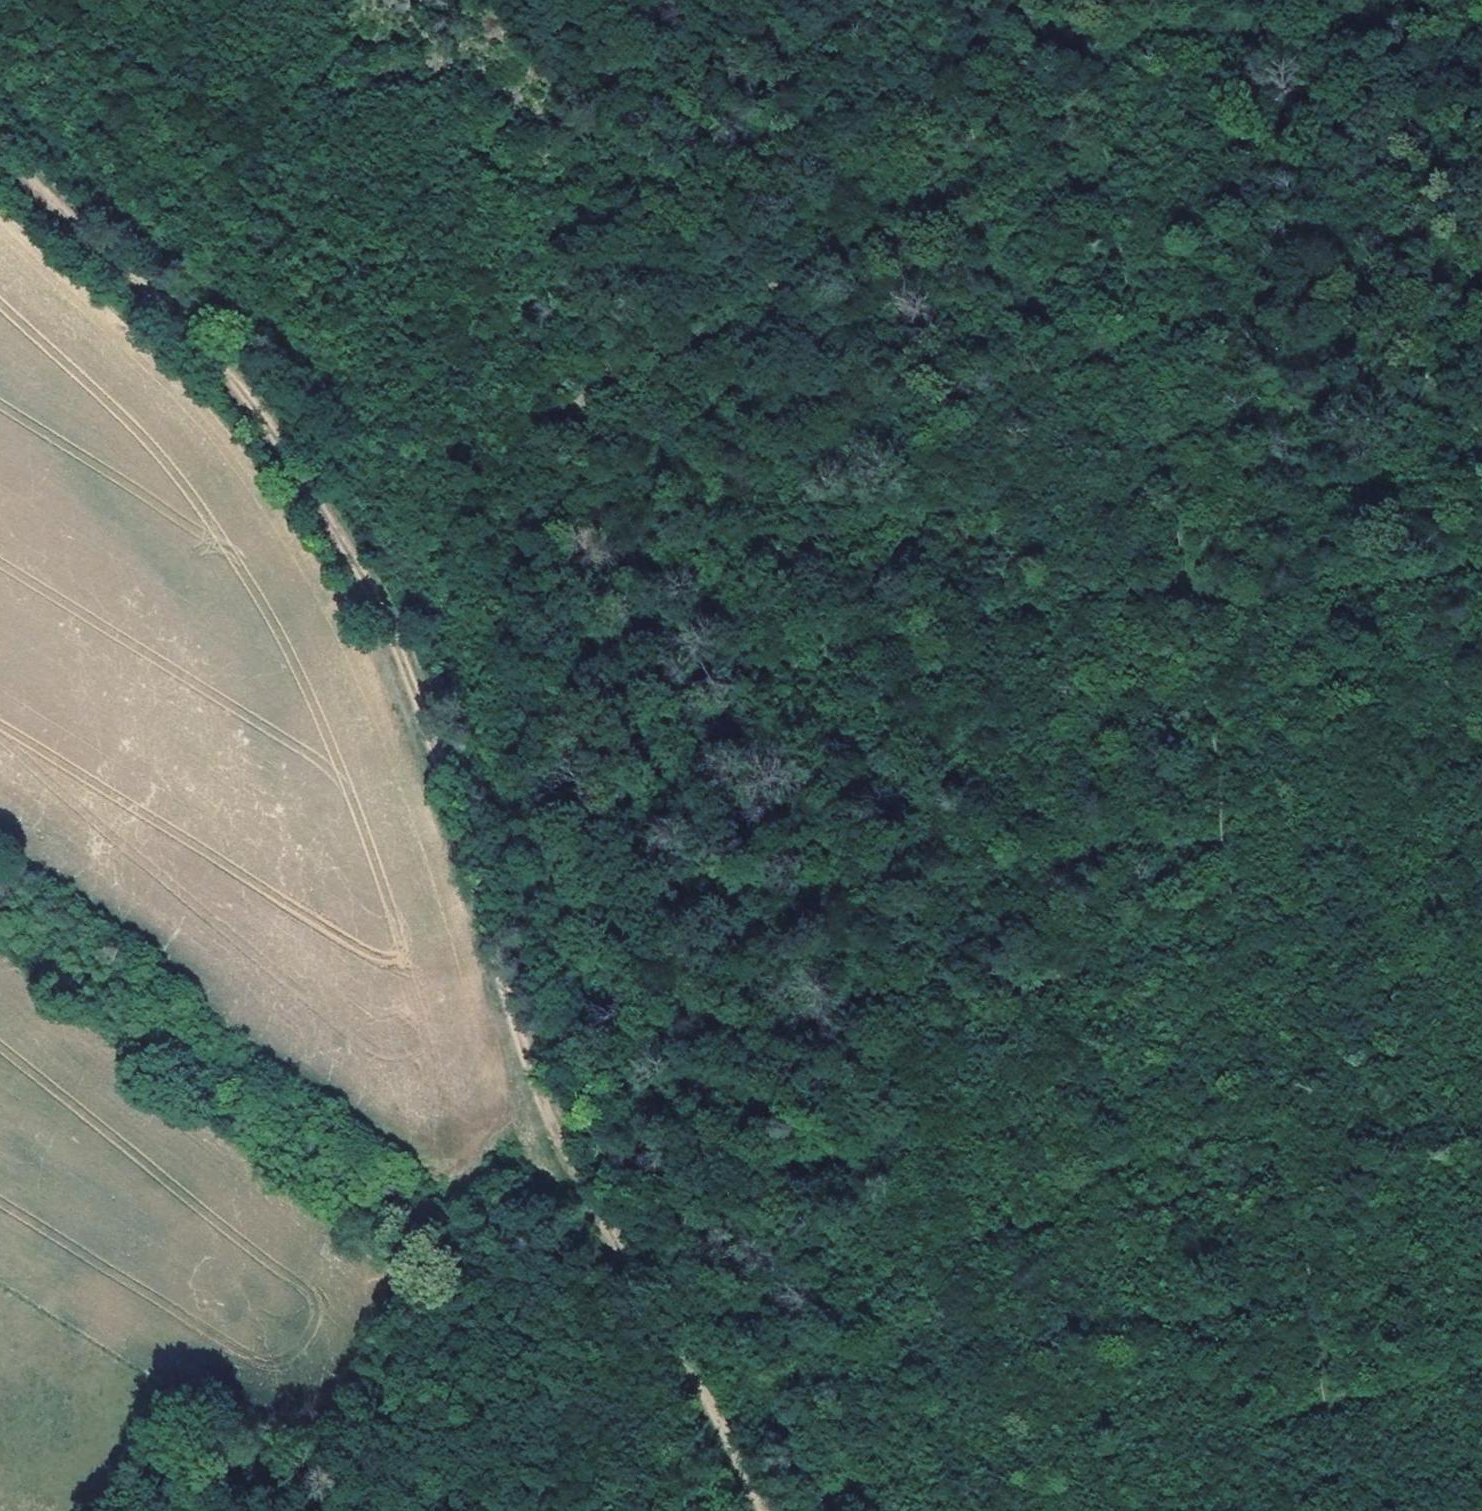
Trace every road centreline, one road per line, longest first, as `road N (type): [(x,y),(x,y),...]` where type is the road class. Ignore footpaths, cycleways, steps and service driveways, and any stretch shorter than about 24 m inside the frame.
road 1 (track): [(0,160),(121,269),(195,320),(370,587),(448,765),(487,942),(601,1228),(668,1308),(729,1453),(763,1510)]

